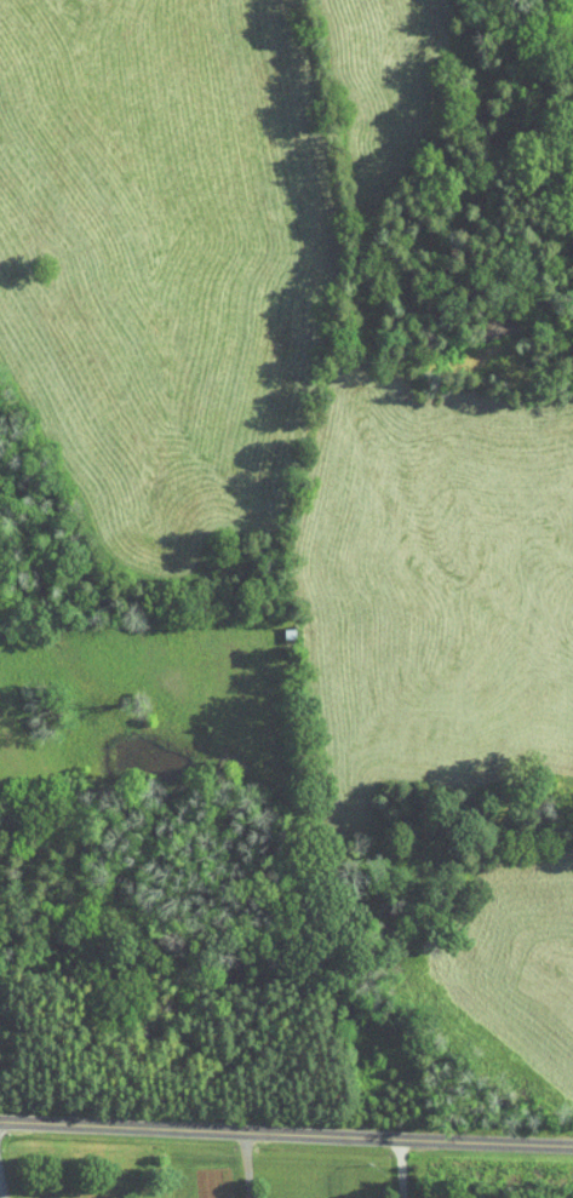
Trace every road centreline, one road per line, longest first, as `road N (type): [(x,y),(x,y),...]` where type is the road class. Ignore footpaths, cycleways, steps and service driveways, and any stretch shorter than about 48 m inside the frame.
road 1 (residential): [(0,1125),(572,1145)]

